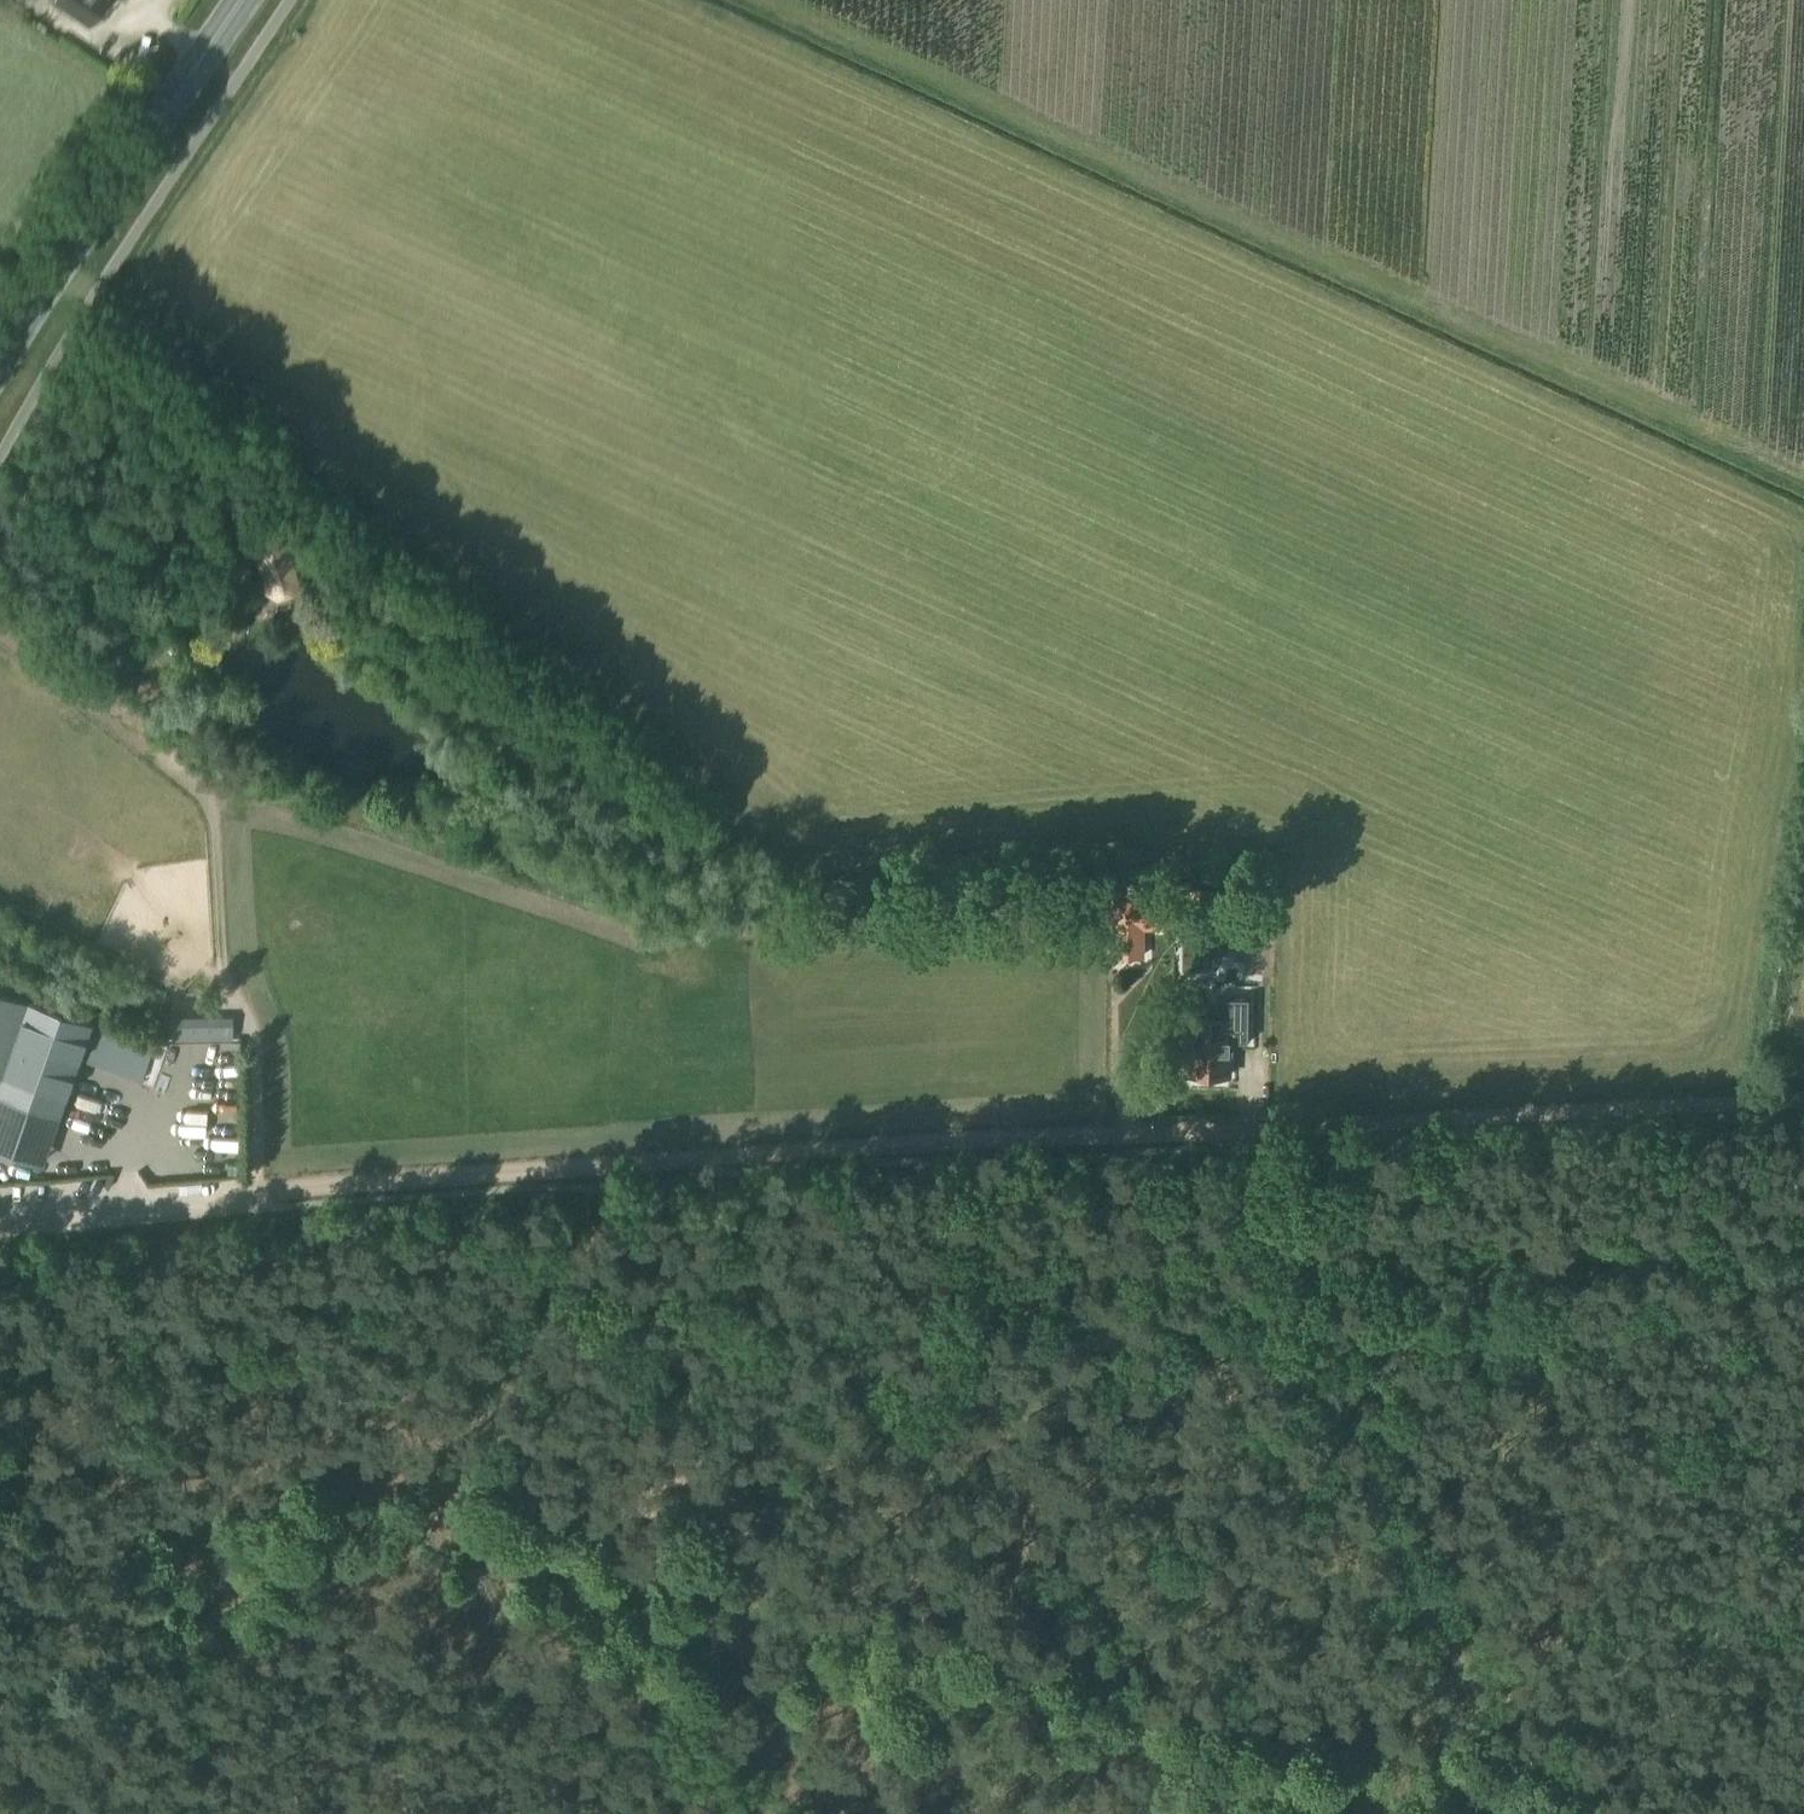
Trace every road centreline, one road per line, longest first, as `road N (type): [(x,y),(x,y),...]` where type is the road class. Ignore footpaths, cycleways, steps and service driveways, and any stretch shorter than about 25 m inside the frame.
road 1 (track): [(229,1195),(1803,1102)]
road 2 (track): [(1246,1129),(1511,1784),(1554,1813)]
road 3 (primary): [(0,355),(242,0)]
road 4 (unclassified): [(0,1210),(229,1195)]

